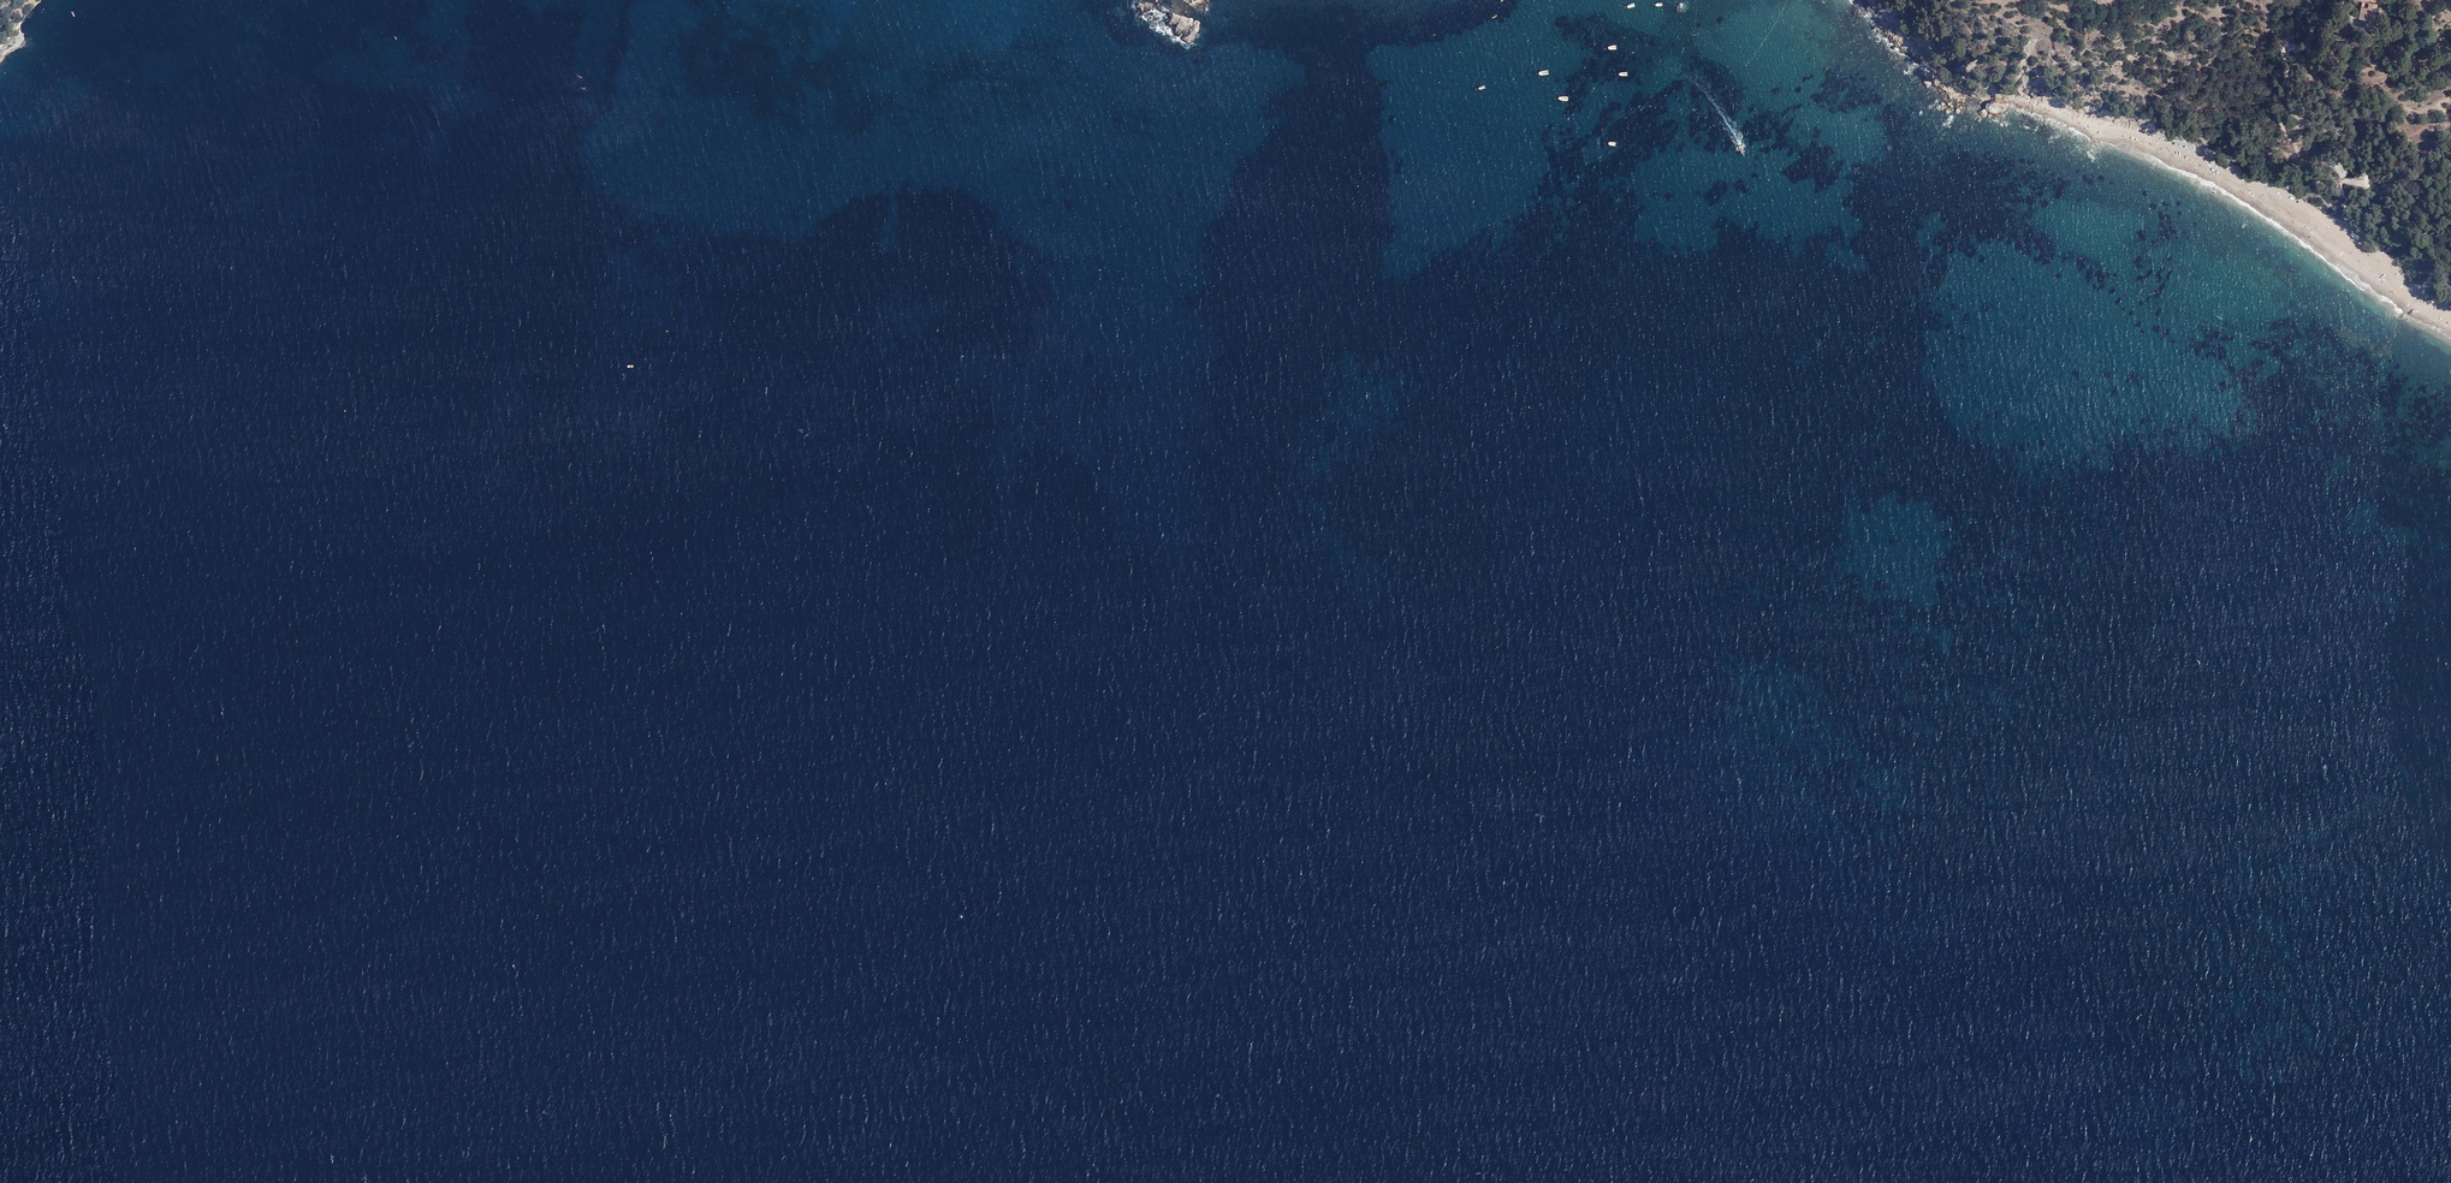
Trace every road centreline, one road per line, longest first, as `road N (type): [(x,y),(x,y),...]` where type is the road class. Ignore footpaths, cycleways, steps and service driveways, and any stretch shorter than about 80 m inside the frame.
road 1 (track): [(2295,119),(2352,151),(2356,174),(2319,179),(2288,160)]
road 2 (track): [(2307,35),(2305,74),(2285,55),(2278,61),(2295,119)]

